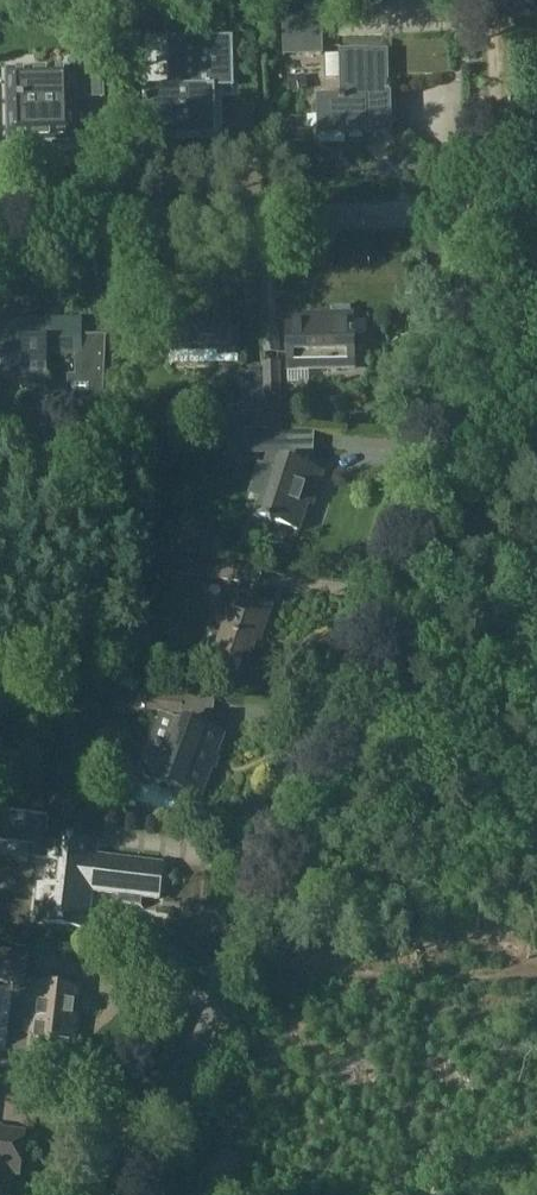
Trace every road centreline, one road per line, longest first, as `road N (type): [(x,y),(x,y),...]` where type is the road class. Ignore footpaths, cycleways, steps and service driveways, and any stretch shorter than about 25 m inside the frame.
road 1 (unclassified): [(124,1194),(237,939),(291,786),(426,465),(461,349),(480,211)]
road 2 (unclassified): [(0,227),(480,211)]
road 3 (track): [(237,939),(536,940)]
road 4 (track): [(480,211),(484,0)]

